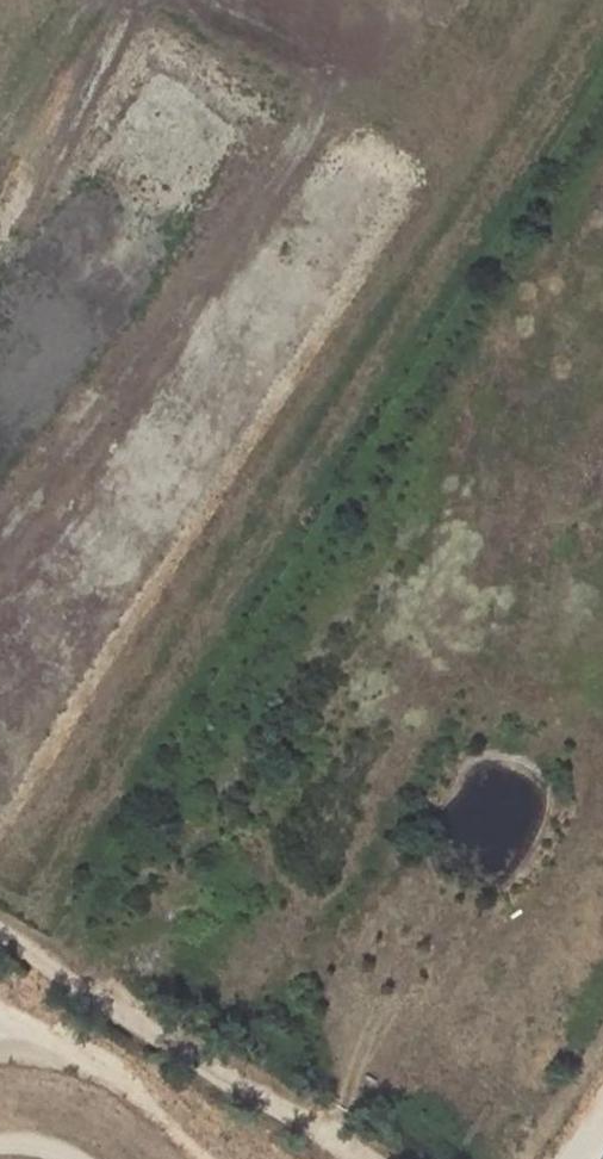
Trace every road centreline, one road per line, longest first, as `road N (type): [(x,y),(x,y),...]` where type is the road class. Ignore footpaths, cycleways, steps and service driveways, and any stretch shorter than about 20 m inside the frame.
road 1 (track): [(357,1158),(0,937)]

